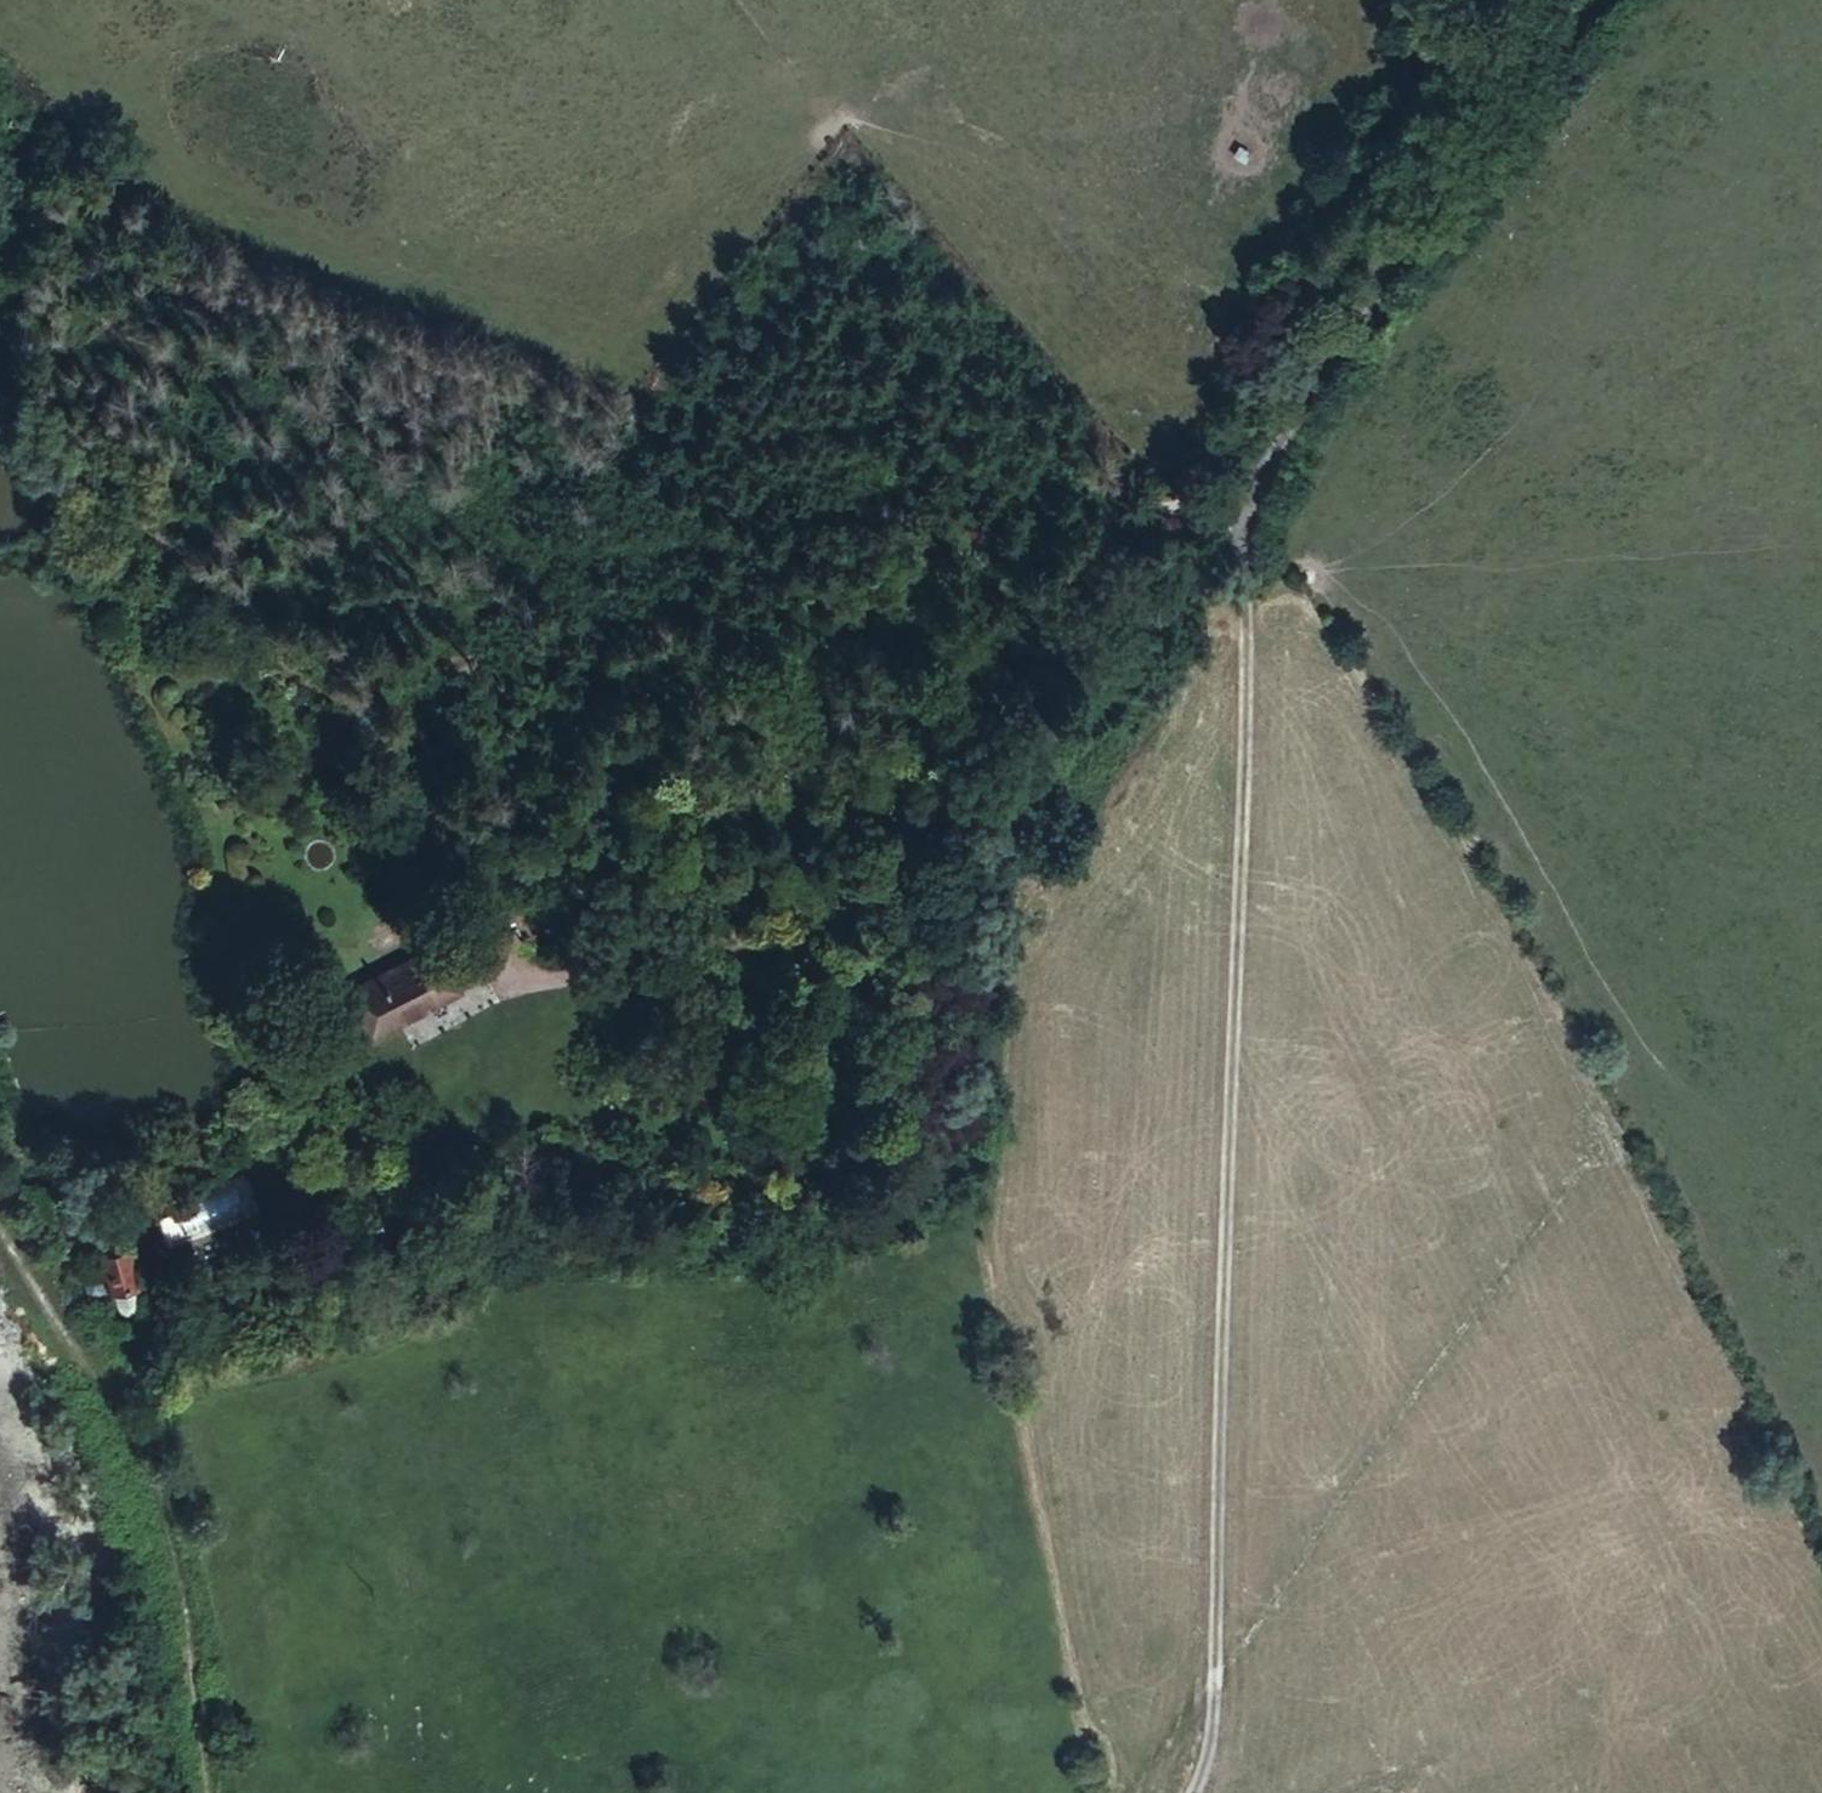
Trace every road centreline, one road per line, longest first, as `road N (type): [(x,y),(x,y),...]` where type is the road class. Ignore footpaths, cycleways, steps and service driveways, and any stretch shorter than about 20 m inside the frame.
road 1 (track): [(0,1193),(54,1306),(128,1428),(188,1564),(231,1724),(239,1792)]
road 2 (unclassified): [(1246,506),(1468,135),(1603,0)]

